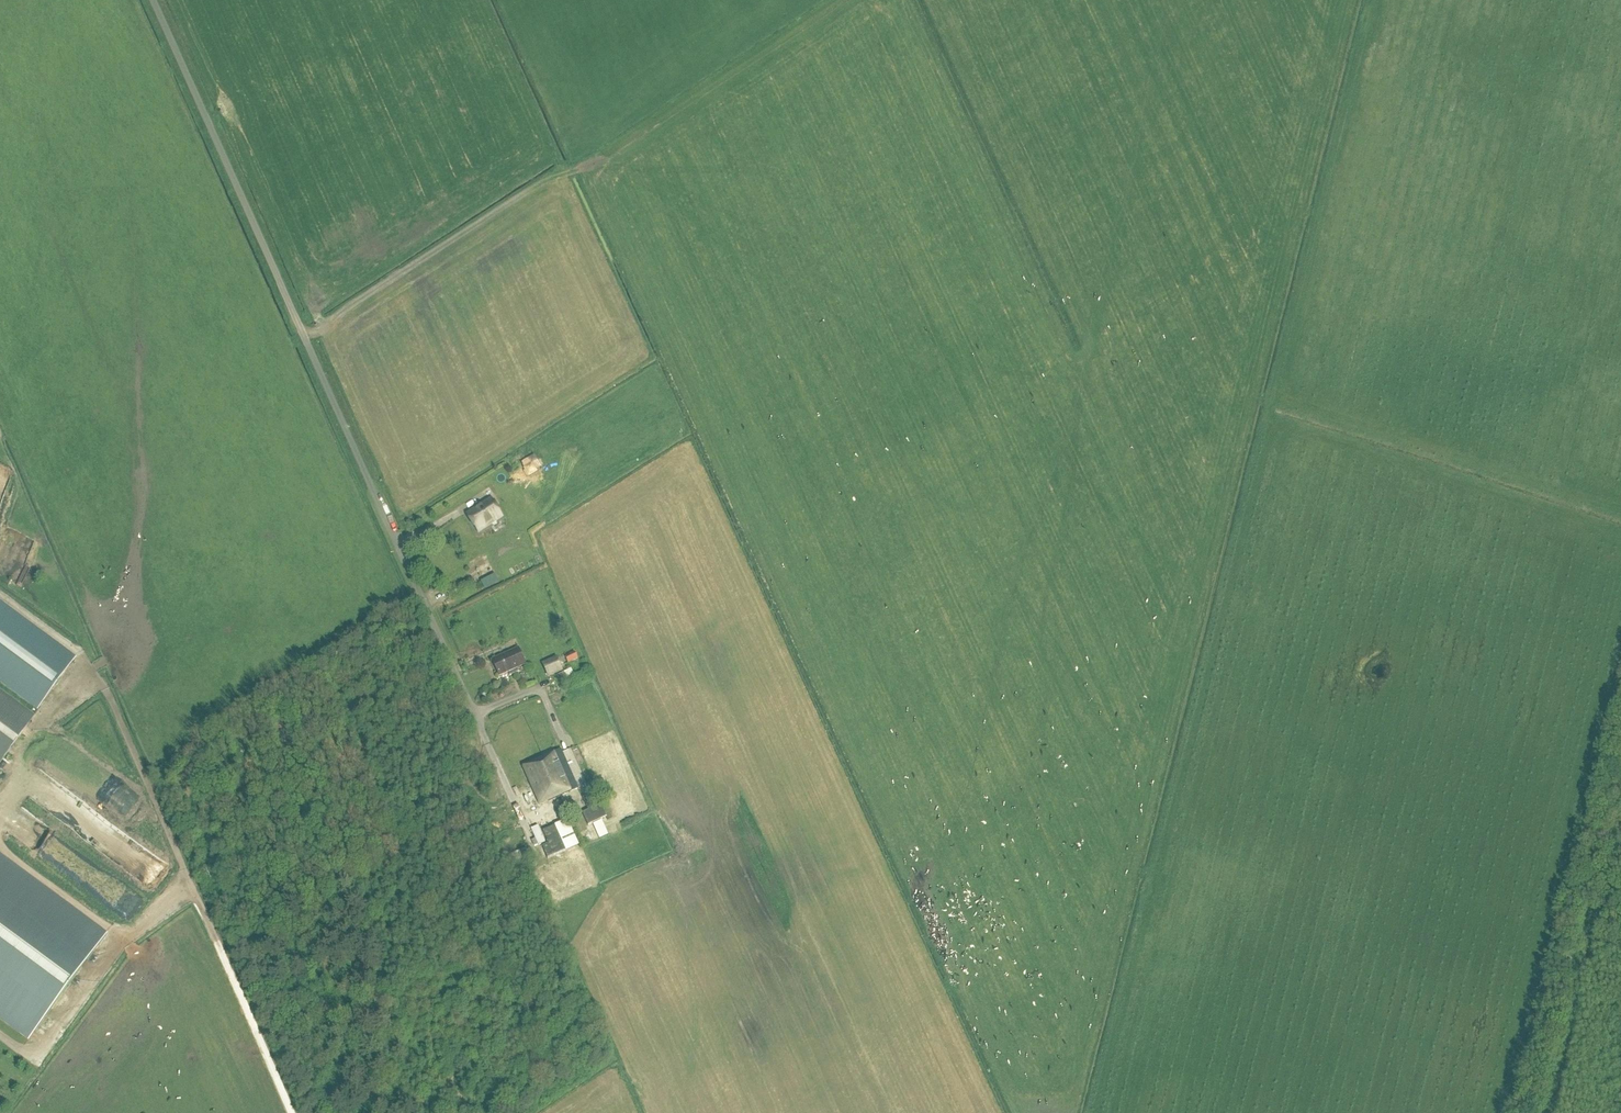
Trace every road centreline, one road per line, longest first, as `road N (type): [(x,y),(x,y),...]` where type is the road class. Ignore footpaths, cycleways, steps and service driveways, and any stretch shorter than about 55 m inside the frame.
road 1 (unclassified): [(526,831),(153,0)]
road 2 (track): [(0,593),(89,662),(294,1112)]
road 3 (track): [(305,339),(553,177),(575,172)]

